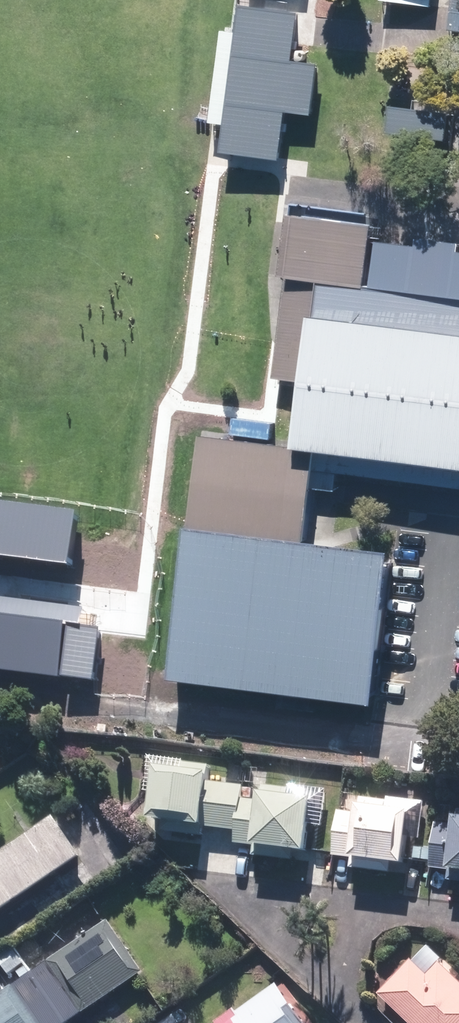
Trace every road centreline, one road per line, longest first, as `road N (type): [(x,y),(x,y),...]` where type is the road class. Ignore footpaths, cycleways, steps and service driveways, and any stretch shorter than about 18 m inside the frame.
road 1 (track): [(371,738),(0,691)]

